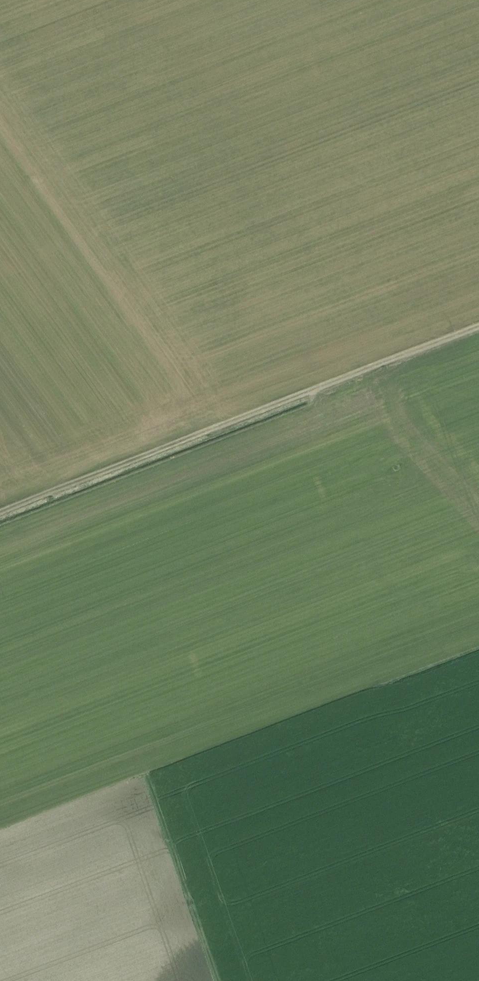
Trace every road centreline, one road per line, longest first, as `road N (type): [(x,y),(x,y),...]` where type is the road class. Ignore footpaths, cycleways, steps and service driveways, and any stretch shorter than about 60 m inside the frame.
road 1 (track): [(478,327),(0,511)]
road 2 (track): [(147,779),(218,980)]

